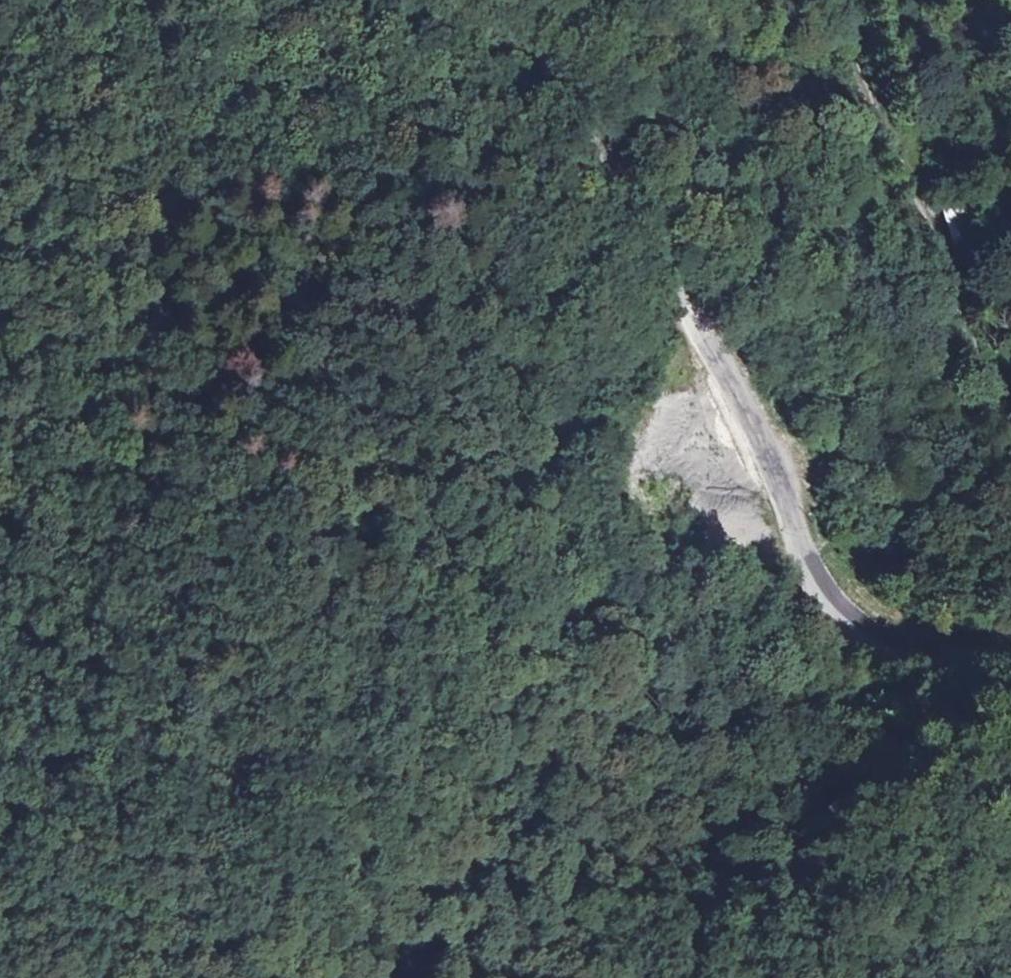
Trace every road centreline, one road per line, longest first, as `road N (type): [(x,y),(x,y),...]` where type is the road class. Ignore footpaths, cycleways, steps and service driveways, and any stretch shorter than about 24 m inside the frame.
road 1 (tertiary): [(468,0),(592,153),(647,239),(741,405),(803,557),(839,615),(895,648),(1010,667)]
road 2 (track): [(668,0),(707,91),(795,221),(865,264),(924,346),(990,396)]
road 3 (track): [(836,0),(861,76),(955,280),(967,344),(990,396)]

